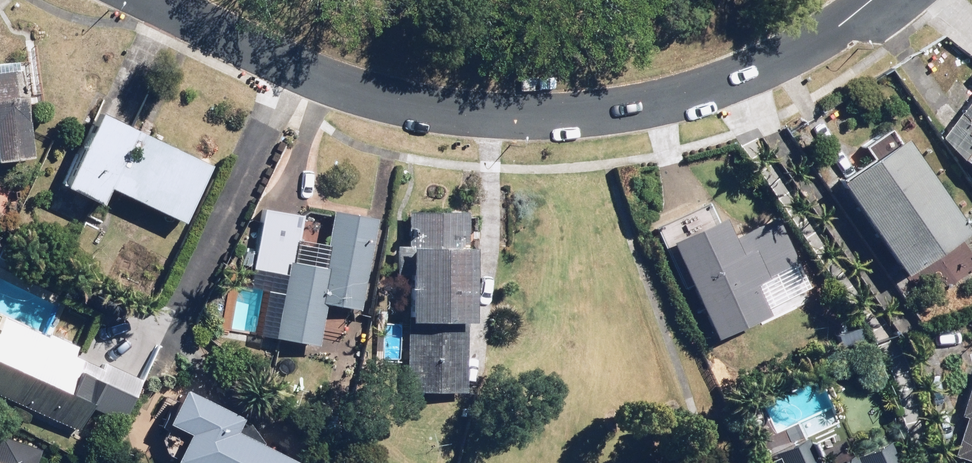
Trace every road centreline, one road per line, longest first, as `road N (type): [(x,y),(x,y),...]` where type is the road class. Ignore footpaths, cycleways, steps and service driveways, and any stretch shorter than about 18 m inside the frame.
road 1 (residential): [(886,0),(811,50),(688,98),(612,112),(494,118),(376,101),(135,0)]

